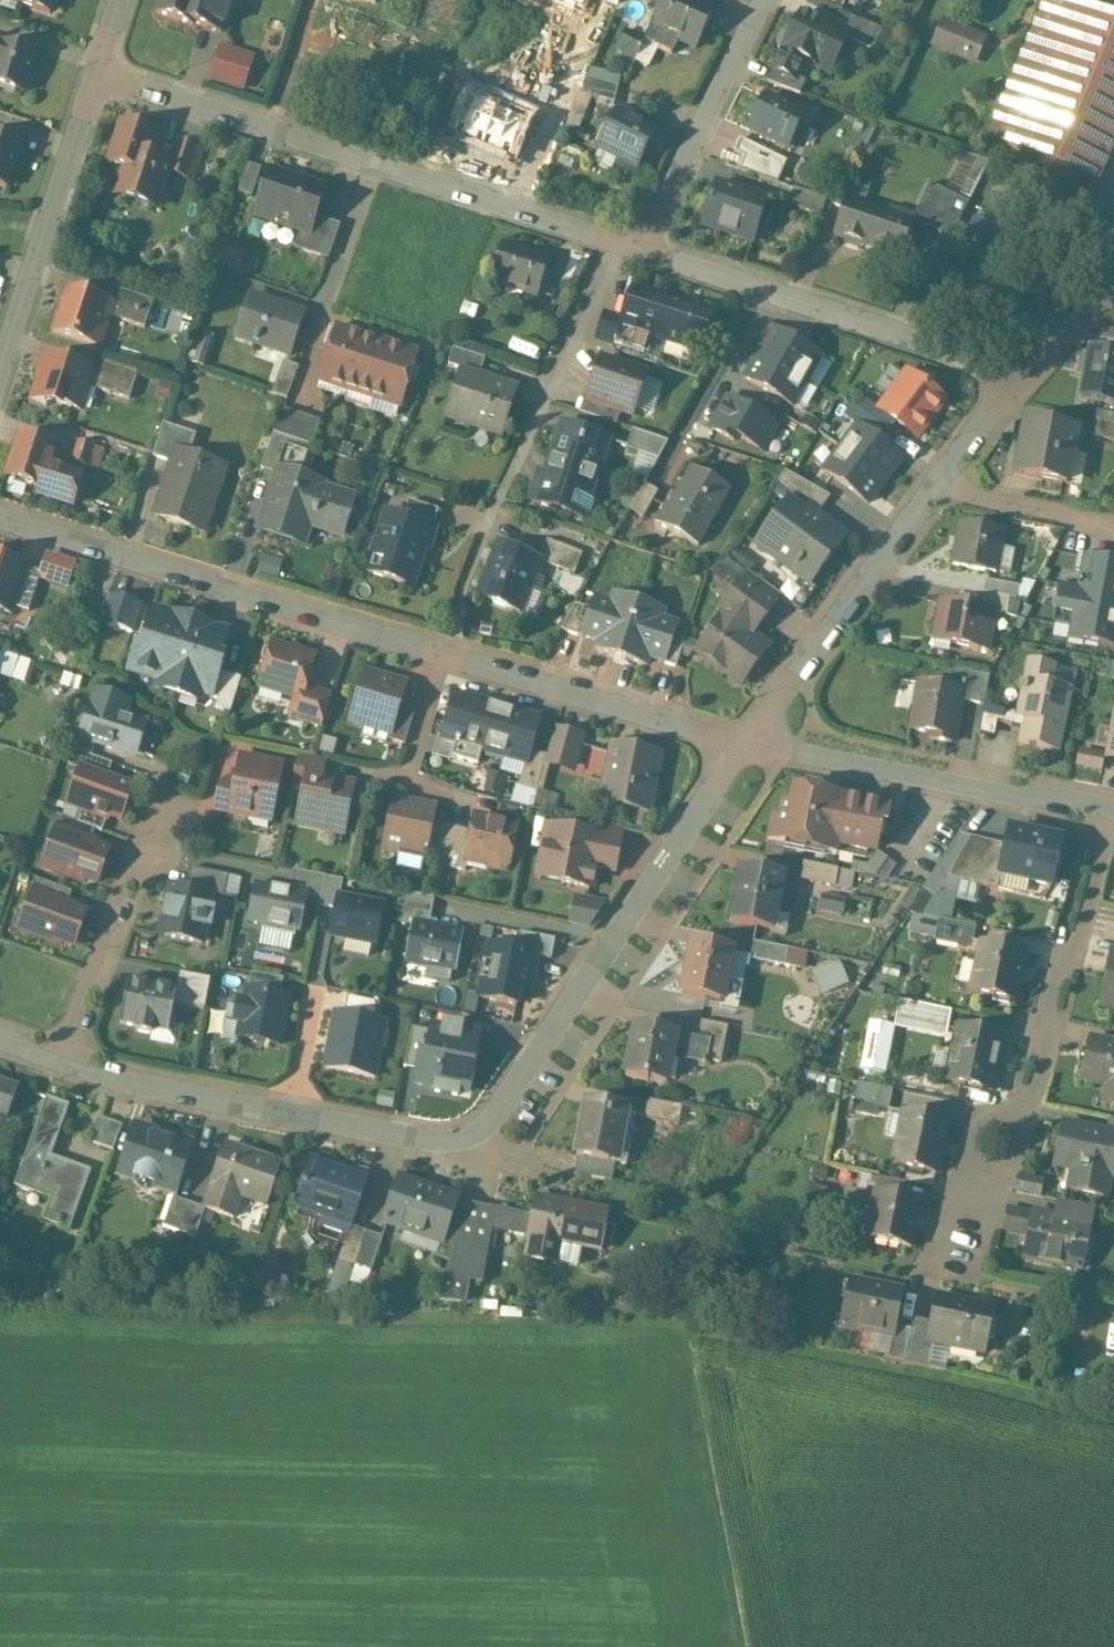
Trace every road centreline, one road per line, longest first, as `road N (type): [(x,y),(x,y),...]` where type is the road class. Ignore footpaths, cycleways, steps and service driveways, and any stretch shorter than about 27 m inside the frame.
road 1 (residential): [(742,744),(480,1132),(433,1141),(139,1086),(64,1059)]
road 2 (residential): [(0,516),(742,744)]
road 3 (residential): [(95,72),(636,245)]
road 4 (residential): [(636,245),(989,362),(1016,383)]
road 5 (residential): [(742,744),(1113,812)]
road 6 (residential): [(942,475),(742,744)]
road 7 (residential): [(482,535),(616,259),(636,245)]
road 8 (residential): [(0,372),(95,72)]
road 9 (residential): [(1113,812),(1024,1107)]
road 10 (residential): [(636,245),(652,229),(765,0)]
road 11 (residential): [(64,1059),(156,806)]
road 12 (residential): [(1024,1107),(981,1116),(931,1261),(970,1270)]
road 13 (residential): [(942,475),(974,495),(1113,521)]
road 14 (residential): [(970,1270),(1024,1107)]
road 15 (residential): [(1113,271),(1016,383)]

